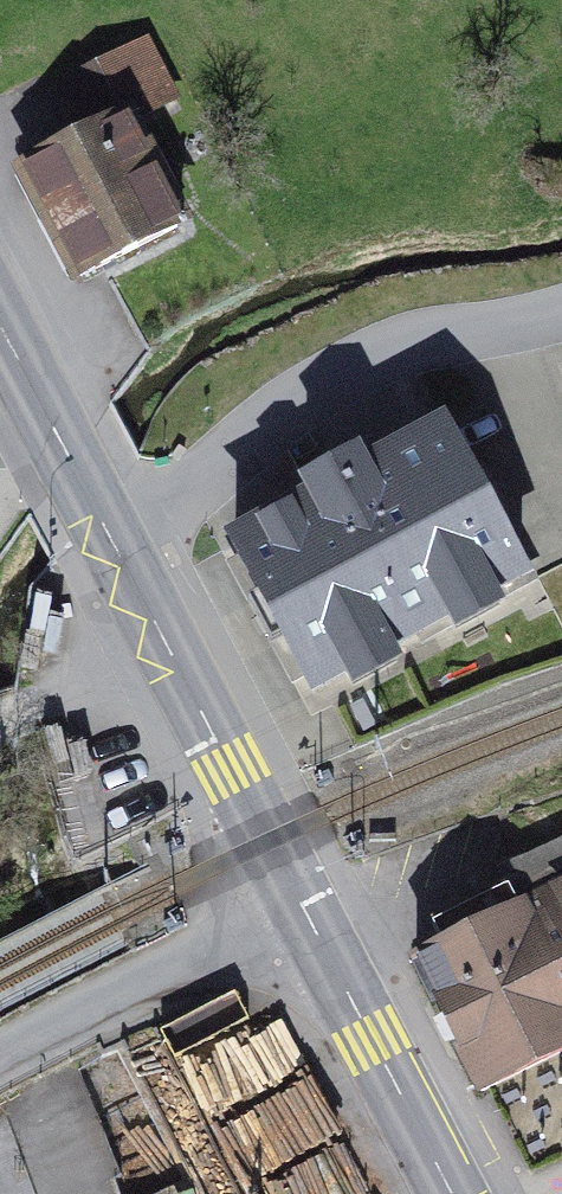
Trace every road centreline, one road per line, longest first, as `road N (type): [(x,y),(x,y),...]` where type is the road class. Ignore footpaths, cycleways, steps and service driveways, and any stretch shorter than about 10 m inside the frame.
road 1 (residential): [(116,543),(349,363),(561,307)]
road 2 (secondary): [(300,903),(116,543)]
road 3 (residential): [(0,1056),(300,903)]
road 4 (secondary): [(451,1193),(300,903)]
road 5 (secondary): [(116,543),(0,325)]

